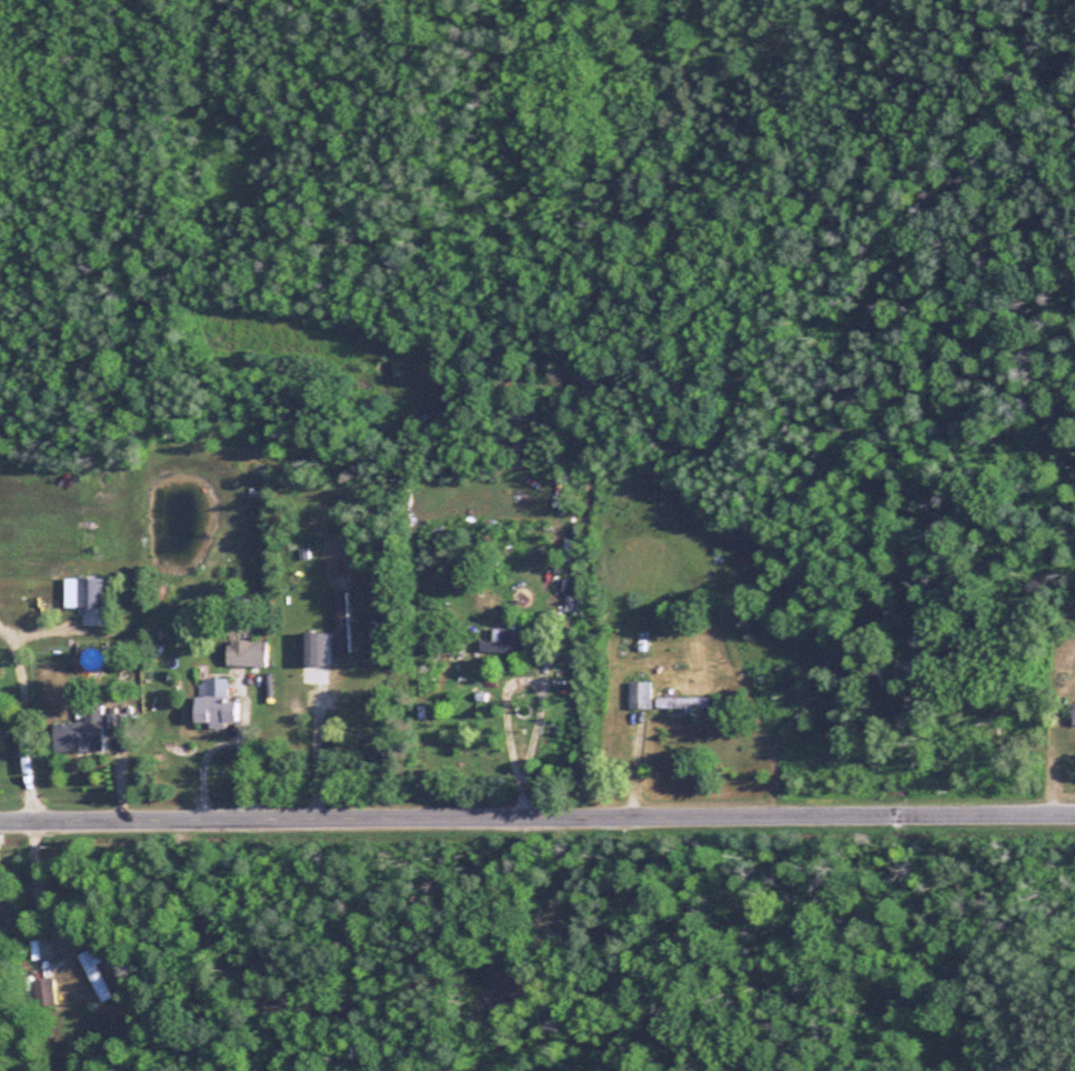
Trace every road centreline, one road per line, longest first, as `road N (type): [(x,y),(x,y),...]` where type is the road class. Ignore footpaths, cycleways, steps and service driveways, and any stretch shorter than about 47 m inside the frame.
road 1 (residential): [(1074,811),(0,820)]

